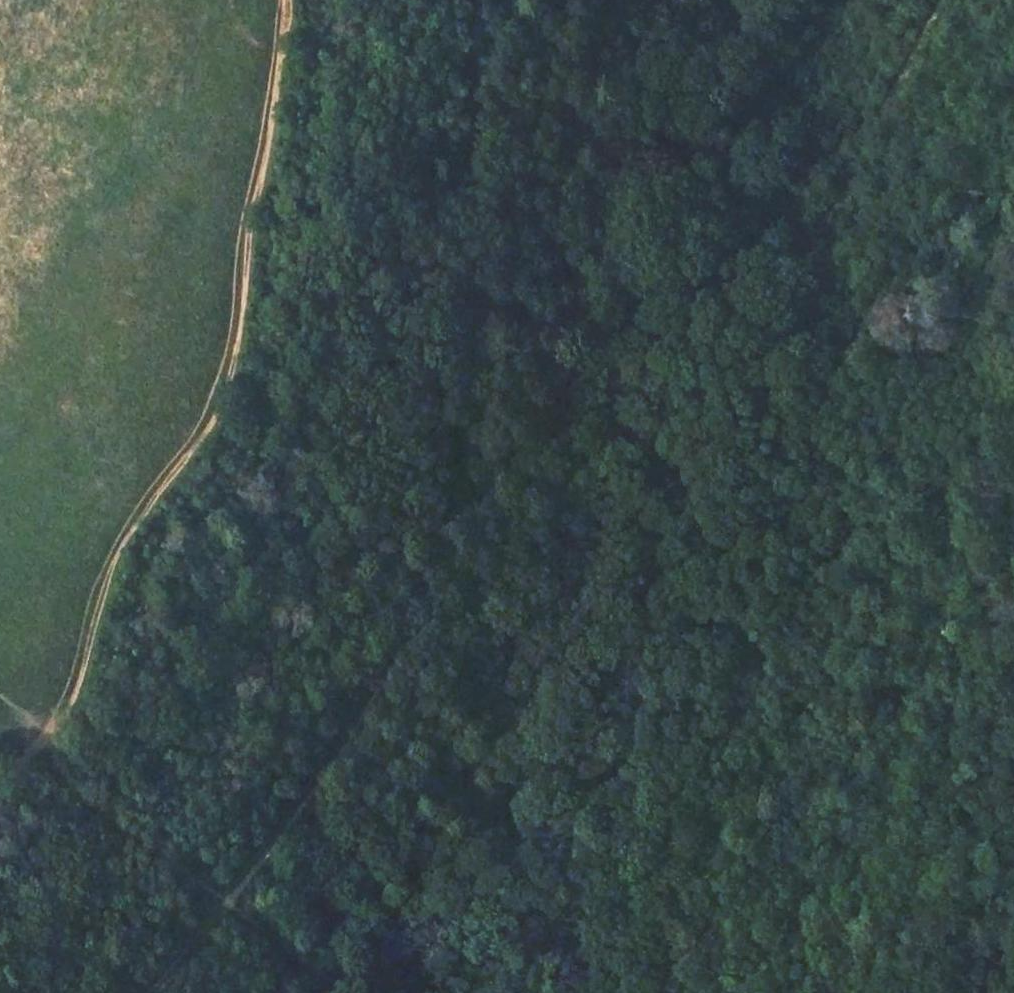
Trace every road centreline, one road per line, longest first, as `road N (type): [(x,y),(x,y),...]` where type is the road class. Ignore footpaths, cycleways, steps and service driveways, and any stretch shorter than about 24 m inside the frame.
road 1 (track): [(485,0),(482,314),(454,538),(413,632),(341,741),(224,900),(143,992)]
road 2 (track): [(286,0),(283,65),(250,225),(243,329),(222,409),(129,537),(79,690),(23,774)]
road 3 (track): [(622,289),(615,529),(560,680),(365,992)]
road 4 (track): [(900,992),(1013,510)]
road 5 (track): [(937,0),(825,224),(797,258),(762,285),(622,289)]
road 6 (track): [(664,0),(622,289)]

